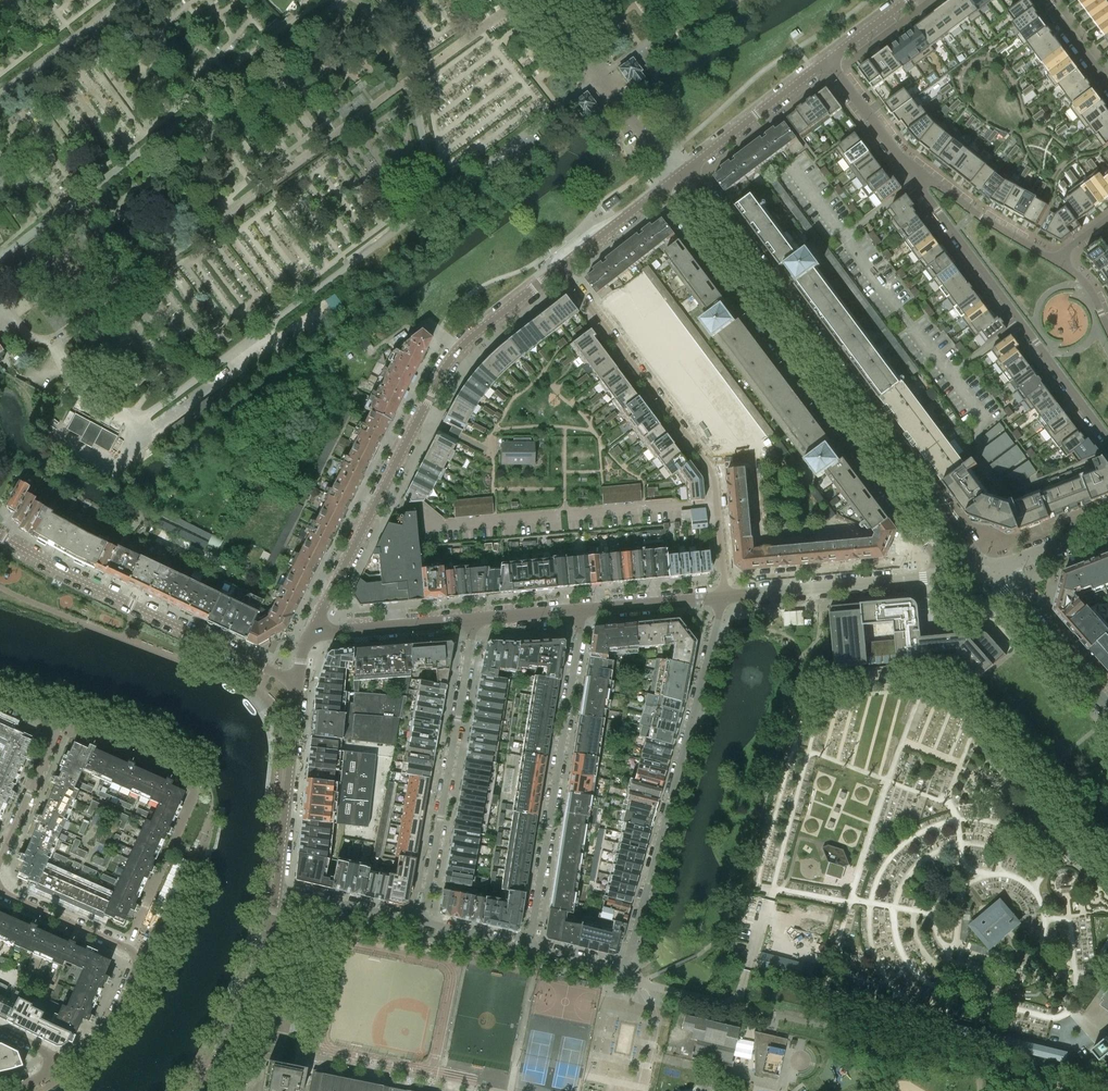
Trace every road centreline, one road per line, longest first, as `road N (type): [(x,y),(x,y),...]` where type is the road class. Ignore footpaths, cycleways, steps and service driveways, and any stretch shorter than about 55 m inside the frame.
road 1 (residential): [(989,571),(689,168)]
road 2 (residential): [(661,190),(950,576)]
road 3 (residential): [(530,947),(626,964),(722,597)]
road 4 (residential): [(310,635),(442,371),(465,343),(560,268)]
road 5 (residential): [(560,268),(712,468),(722,597)]
road 6 (residential): [(583,610),(530,947)]
road 7 (residential): [(297,682),(0,535)]
road 8 (residential): [(917,181),(1107,438)]
road 9 (residential): [(422,922),(475,620)]
road 10 (residential): [(64,1061),(106,1029),(138,960),(127,947),(0,891)]
road 11 (residential): [(722,597),(950,576)]
road 12 (residential): [(195,1090),(259,965),(277,887)]
road 13 (residential): [(277,887),(297,682)]
road 14 (residential): [(0,858),(58,729),(0,702)]
road 15 (residential): [(1107,706),(989,571)]
road 16 (residential): [(689,168),(828,60)]
road 17 (residential): [(310,635),(475,620)]
road 18 (residential): [(1058,258),(925,178),(917,181)]
road 19 (residential): [(917,181),(828,60)]
road 20 (residential): [(277,887),(422,922)]
road 21 (residential): [(583,610),(722,597)]
road 22 (residential): [(560,268),(661,190)]
road 23 (residential): [(989,571),(1107,526)]

